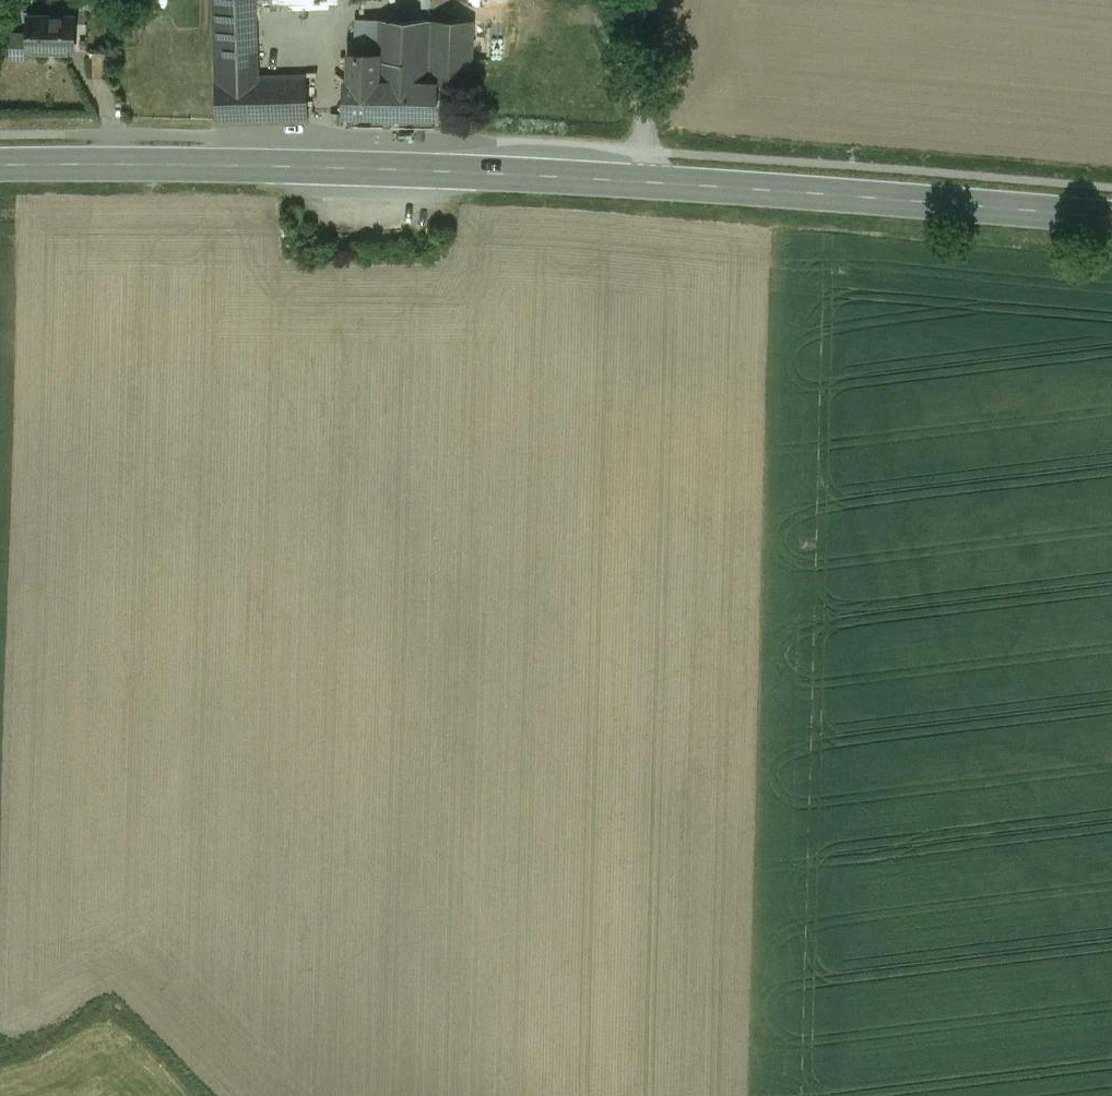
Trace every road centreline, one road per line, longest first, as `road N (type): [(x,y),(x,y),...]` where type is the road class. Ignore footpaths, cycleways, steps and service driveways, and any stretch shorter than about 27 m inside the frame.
road 1 (secondary): [(0,165),(396,170),(1111,214)]

